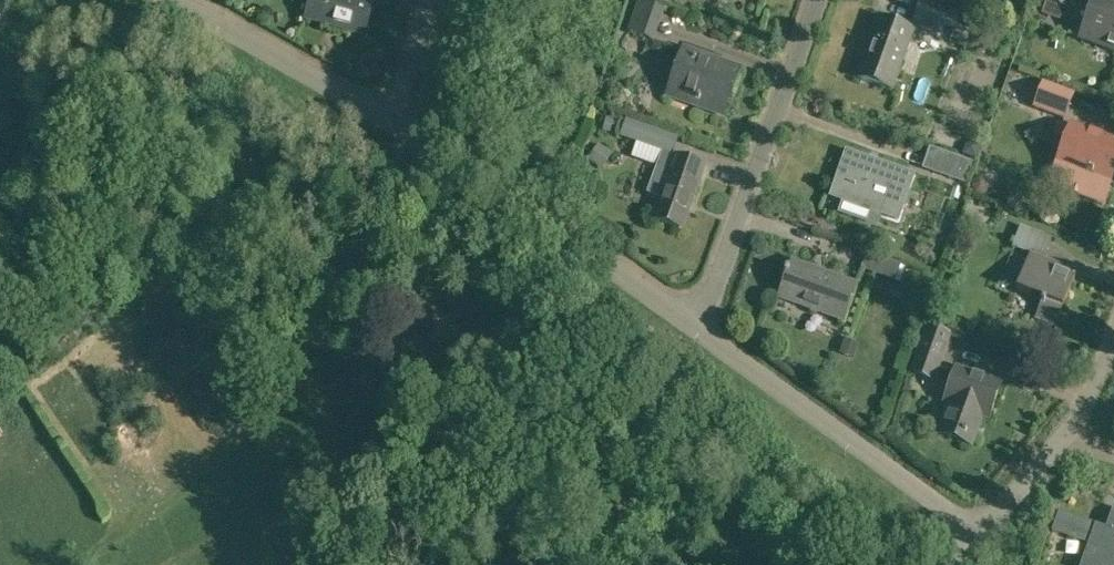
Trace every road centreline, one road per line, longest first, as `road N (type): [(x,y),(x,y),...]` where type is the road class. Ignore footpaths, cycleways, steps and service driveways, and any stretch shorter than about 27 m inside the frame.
road 1 (residential): [(692,324),(391,124)]
road 2 (residential): [(979,535),(692,324)]
road 3 (residential): [(819,0),(714,291),(692,324)]
road 4 (residential): [(391,124),(169,0)]
road 5 (residential): [(979,535),(1068,433)]
road 6 (residential): [(391,124),(426,0)]

